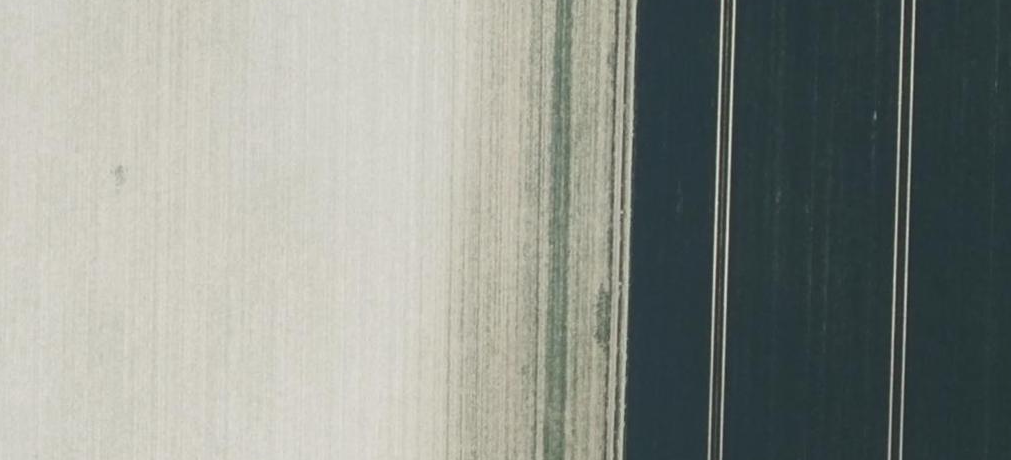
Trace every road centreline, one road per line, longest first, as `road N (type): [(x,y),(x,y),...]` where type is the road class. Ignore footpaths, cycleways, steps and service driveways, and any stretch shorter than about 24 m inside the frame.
road 1 (track): [(626,0),(611,459)]

